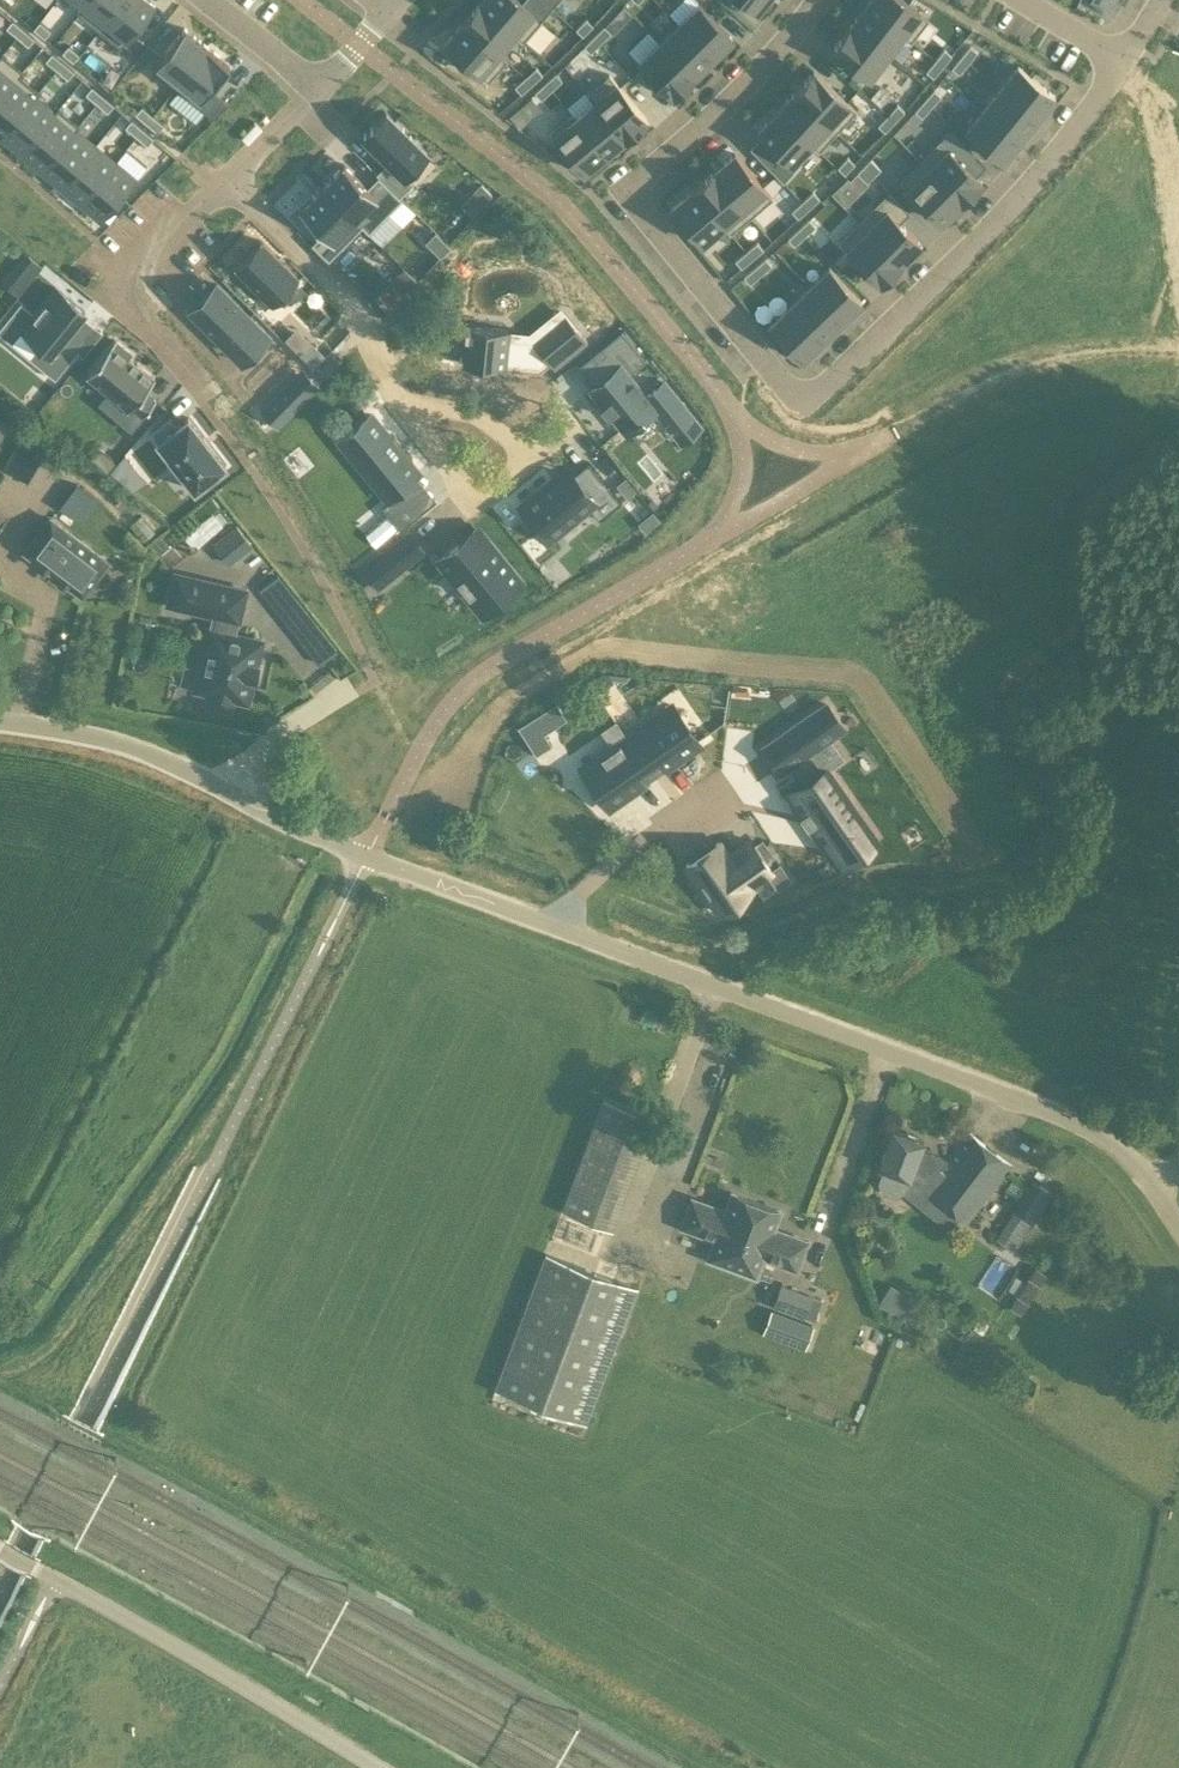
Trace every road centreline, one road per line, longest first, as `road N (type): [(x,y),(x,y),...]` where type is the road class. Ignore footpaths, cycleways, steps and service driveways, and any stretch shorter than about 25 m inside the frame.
road 1 (residential): [(812,0),(743,93),(625,190),(785,386),(802,390),(820,384),(998,203),(1119,61)]
road 2 (unclassified): [(1178,1217),(1147,1166),(1078,1123),(551,923)]
road 3 (unclassified): [(551,923),(366,858),(145,752),(0,719)]
road 4 (residential): [(375,676),(235,433),(115,288)]
road 5 (unclassified): [(377,1767),(55,1579)]
road 6 (unclassified): [(225,181),(356,313),(415,414)]
road 7 (unclassified): [(415,414),(471,503),(522,461),(491,425),(451,410)]
road 8 (residential): [(551,923),(623,850),(722,786)]
road 9 (residential): [(225,181),(115,288)]
road 10 (residential): [(317,91),(205,0)]
road 11 (residential): [(317,91),(225,181)]

